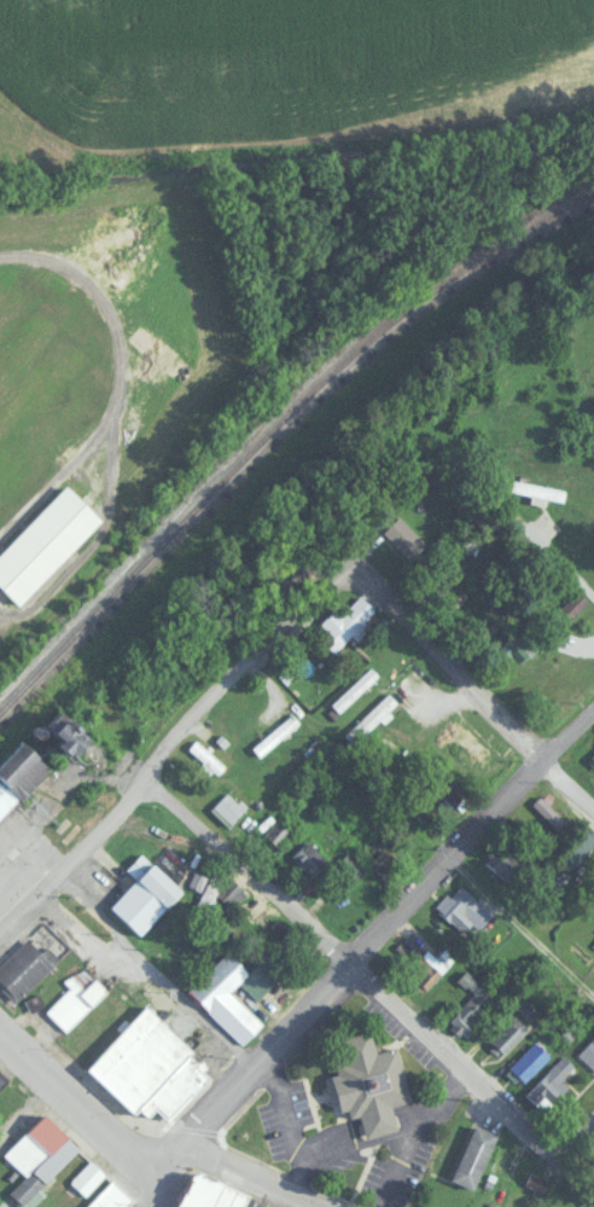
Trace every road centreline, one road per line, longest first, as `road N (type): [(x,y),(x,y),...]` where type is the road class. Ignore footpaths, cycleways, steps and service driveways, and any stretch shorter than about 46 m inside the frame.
road 1 (residential): [(173,1141),(593,710)]
road 2 (residential): [(551,1145),(134,781)]
road 3 (residential): [(0,931),(187,719),(377,541)]
road 4 (residential): [(593,808),(345,567)]
road 5 (residential): [(37,890),(239,1072)]
road 6 (residential): [(140,1167),(0,1047)]
road 7 (residential): [(322,1206),(173,1141)]

